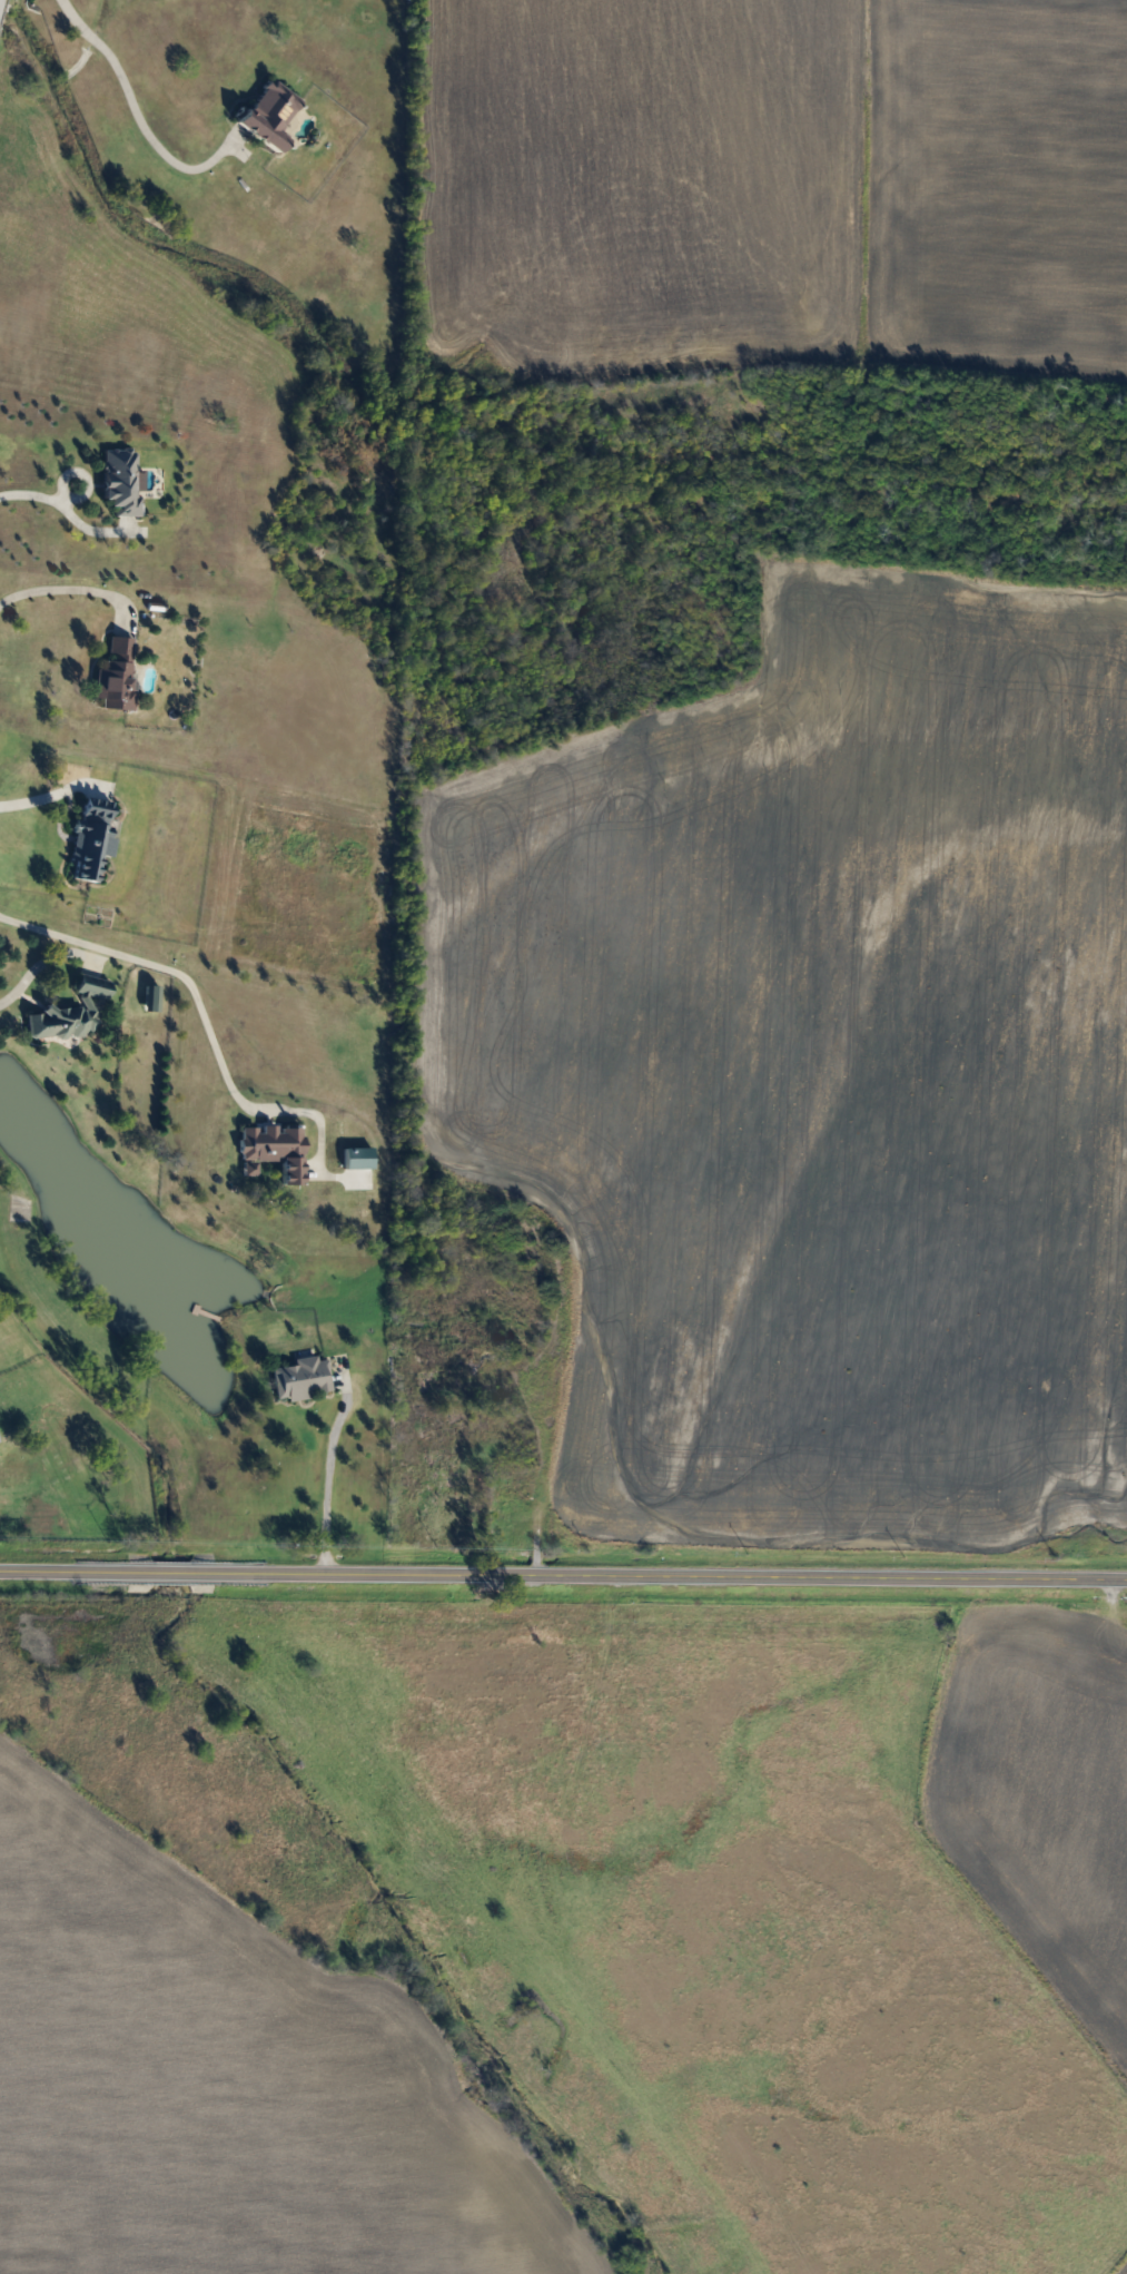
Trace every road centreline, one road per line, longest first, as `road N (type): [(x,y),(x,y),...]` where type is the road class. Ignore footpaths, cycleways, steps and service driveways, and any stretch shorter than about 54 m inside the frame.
road 1 (tertiary): [(0,1568),(1126,1580)]

